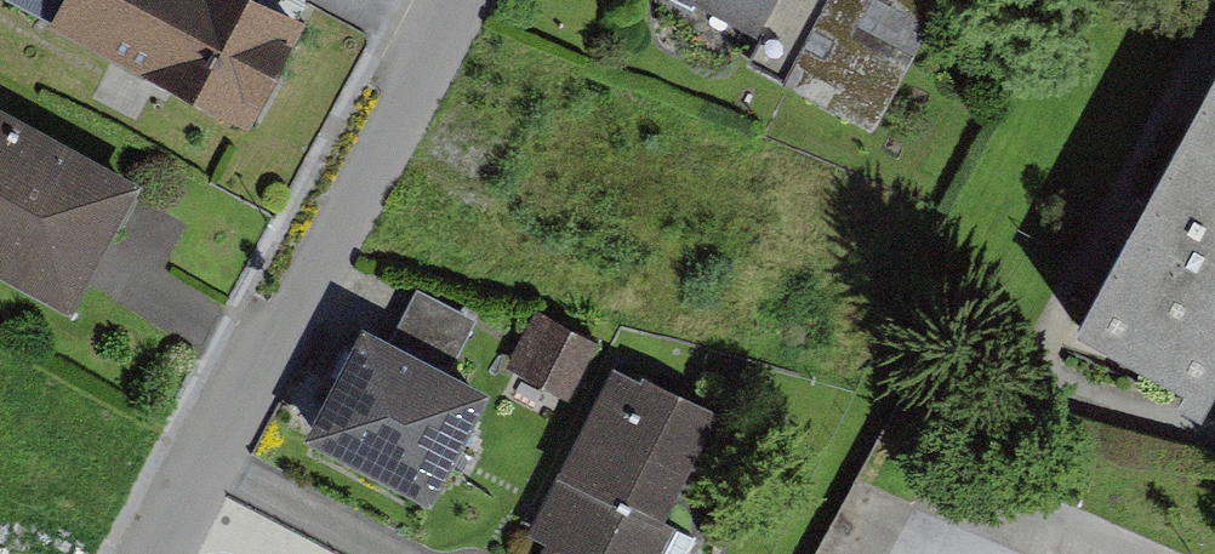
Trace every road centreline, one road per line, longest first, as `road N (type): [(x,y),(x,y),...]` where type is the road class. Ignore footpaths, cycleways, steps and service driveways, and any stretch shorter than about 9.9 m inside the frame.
road 1 (residential): [(165,553),(464,0)]

